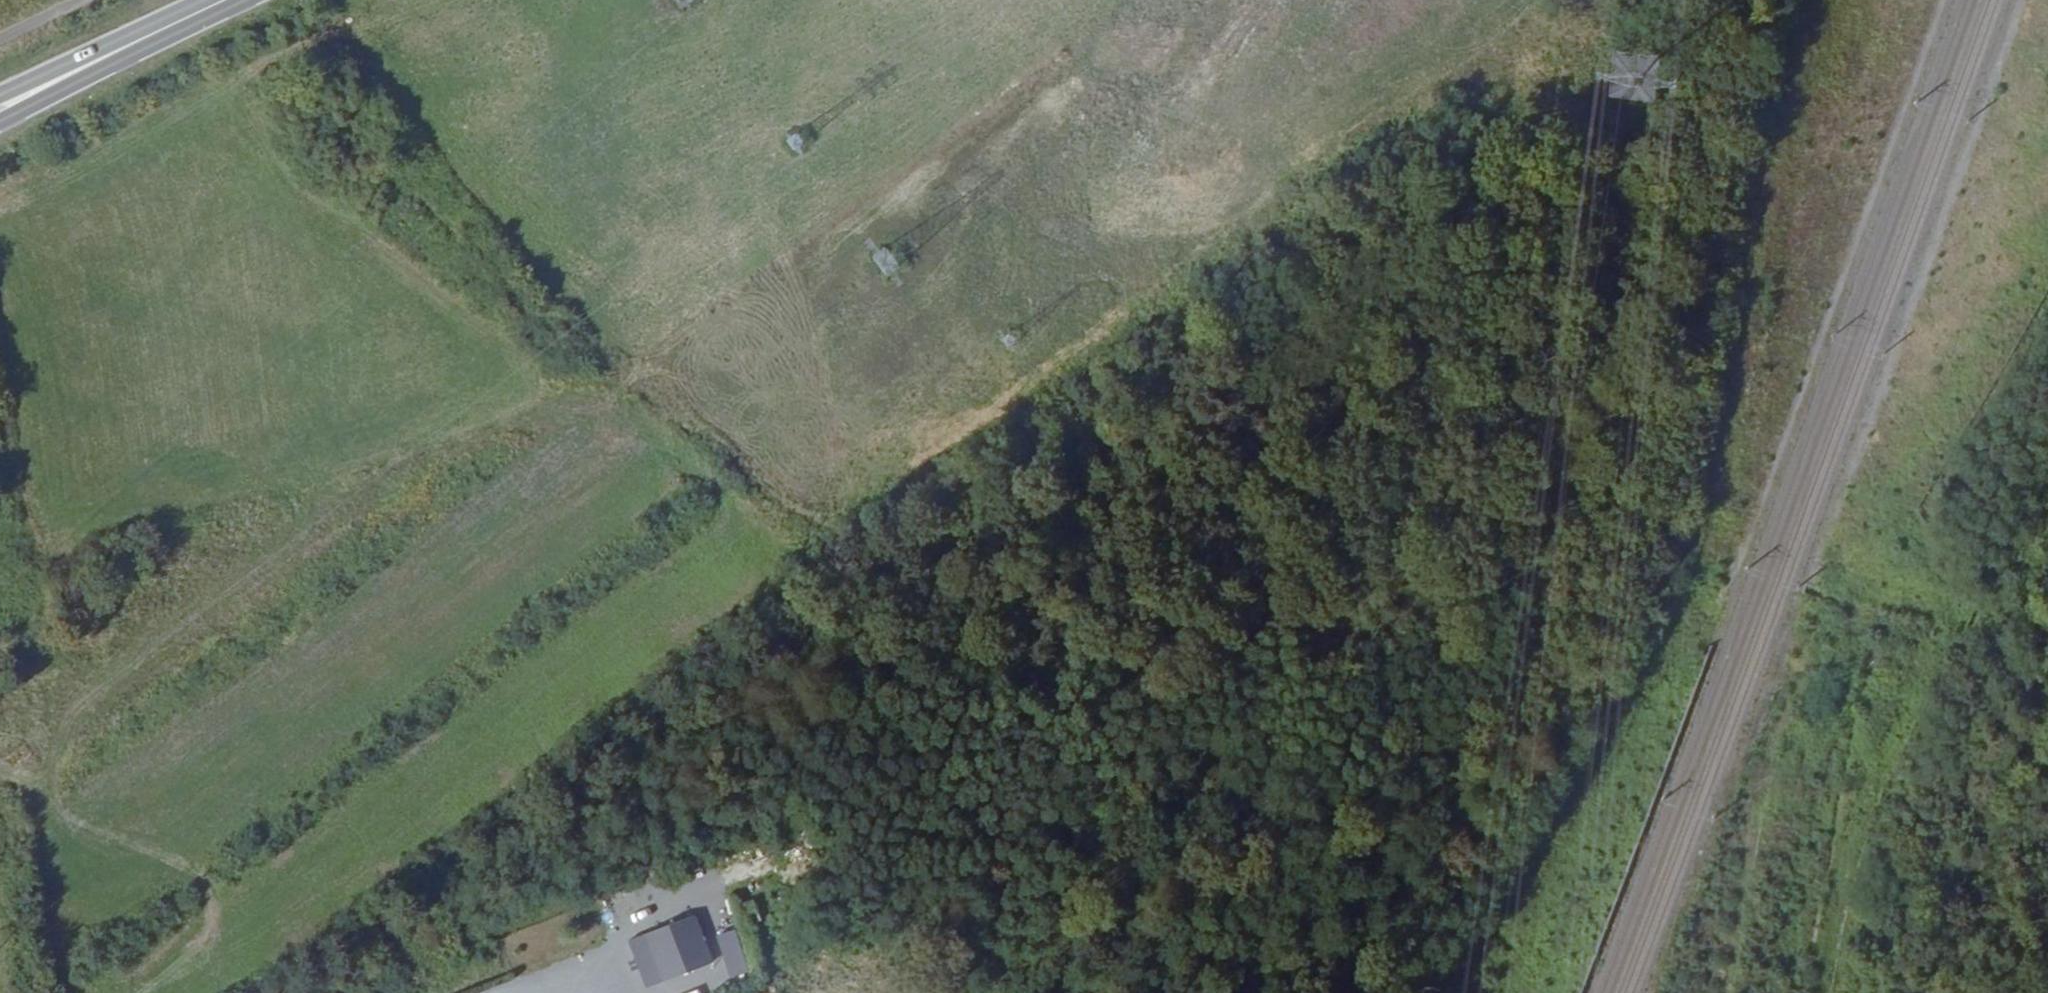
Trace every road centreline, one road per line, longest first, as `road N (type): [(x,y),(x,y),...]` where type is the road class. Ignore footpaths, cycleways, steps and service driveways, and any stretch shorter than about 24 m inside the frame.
road 1 (secondary): [(0,127),(208,7)]
road 2 (secondary): [(208,7),(0,93)]

